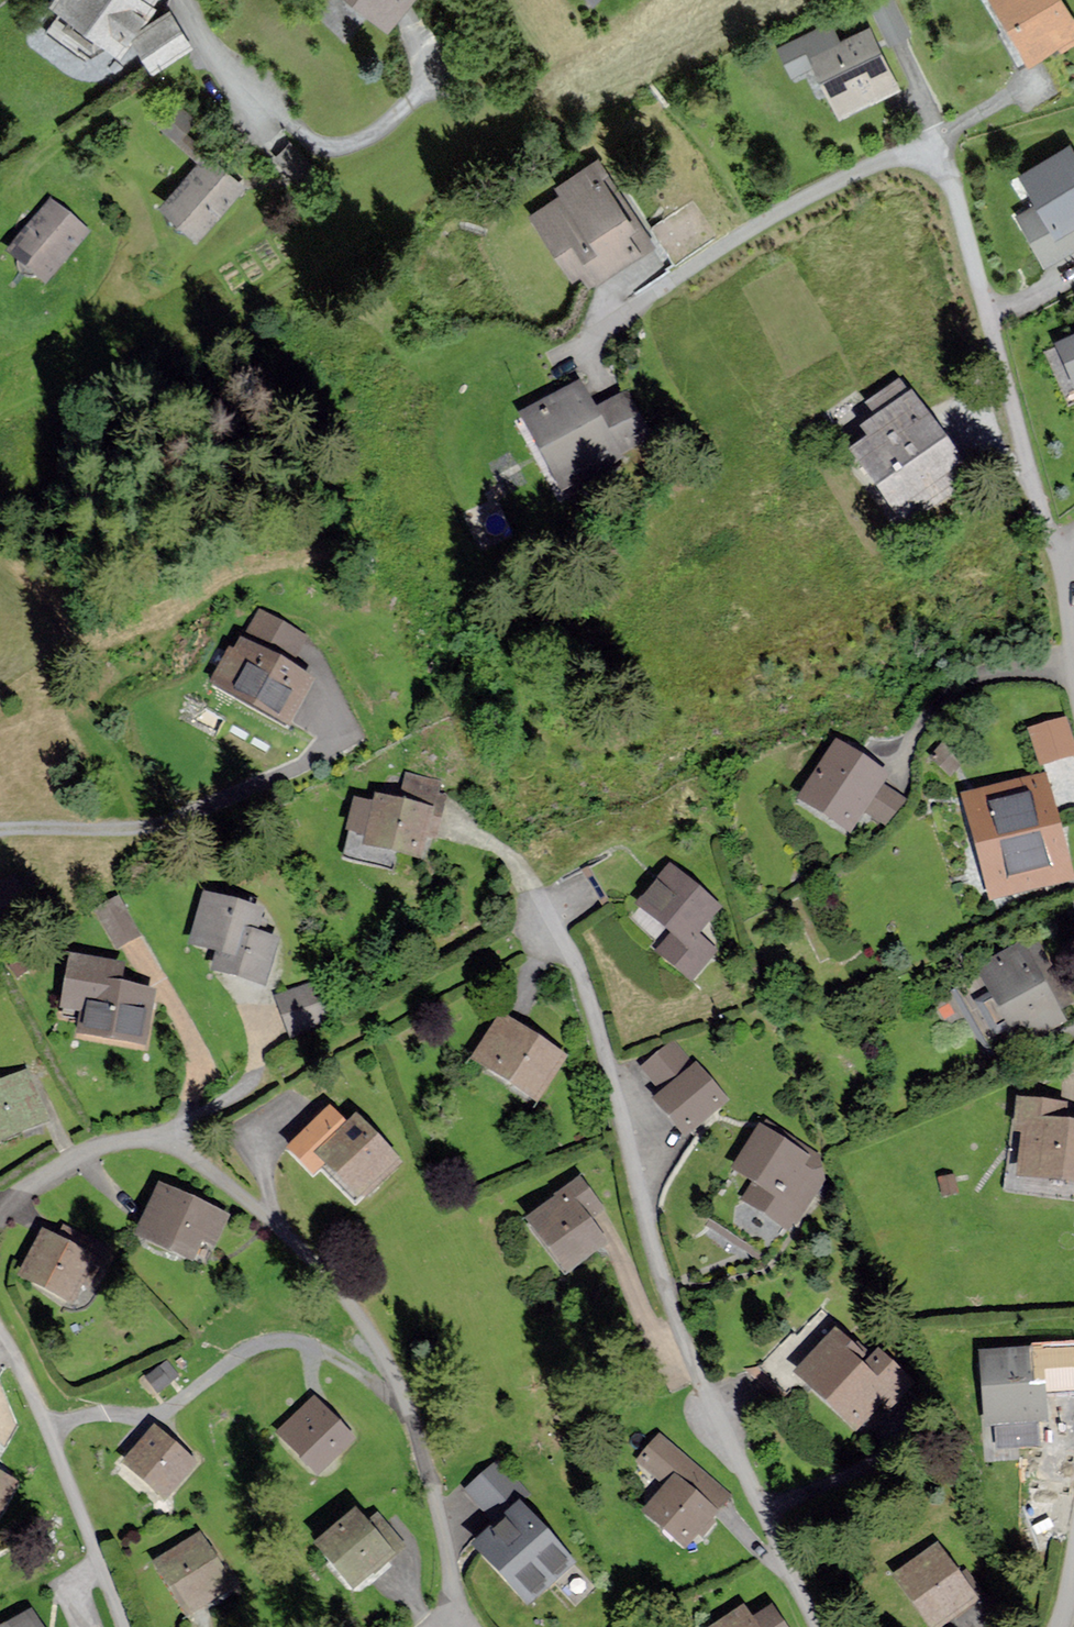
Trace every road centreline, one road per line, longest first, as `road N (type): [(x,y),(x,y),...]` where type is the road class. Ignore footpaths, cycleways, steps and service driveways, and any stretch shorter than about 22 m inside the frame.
road 1 (residential): [(447,826),(516,861),(581,969),(666,1289),(817,1626)]
road 2 (residential): [(0,1209),(97,1147),(140,1140),(171,1144),(263,1210),(355,1302),(405,1391),(450,1563),(454,1626)]
road 3 (residential): [(1073,555),(1044,521),(952,179),(931,162),(893,159),(834,183),(632,307)]
road 4 (track): [(171,1144),(213,1106),(394,1014),(552,919)]
road 5 (track): [(334,745),(175,824),(0,834)]
road 6 (residential): [(125,1626),(50,1430),(0,1335)]
road 7 (track): [(144,960),(221,1103)]
road 8 (residential): [(184,0),(210,51),(263,112)]

